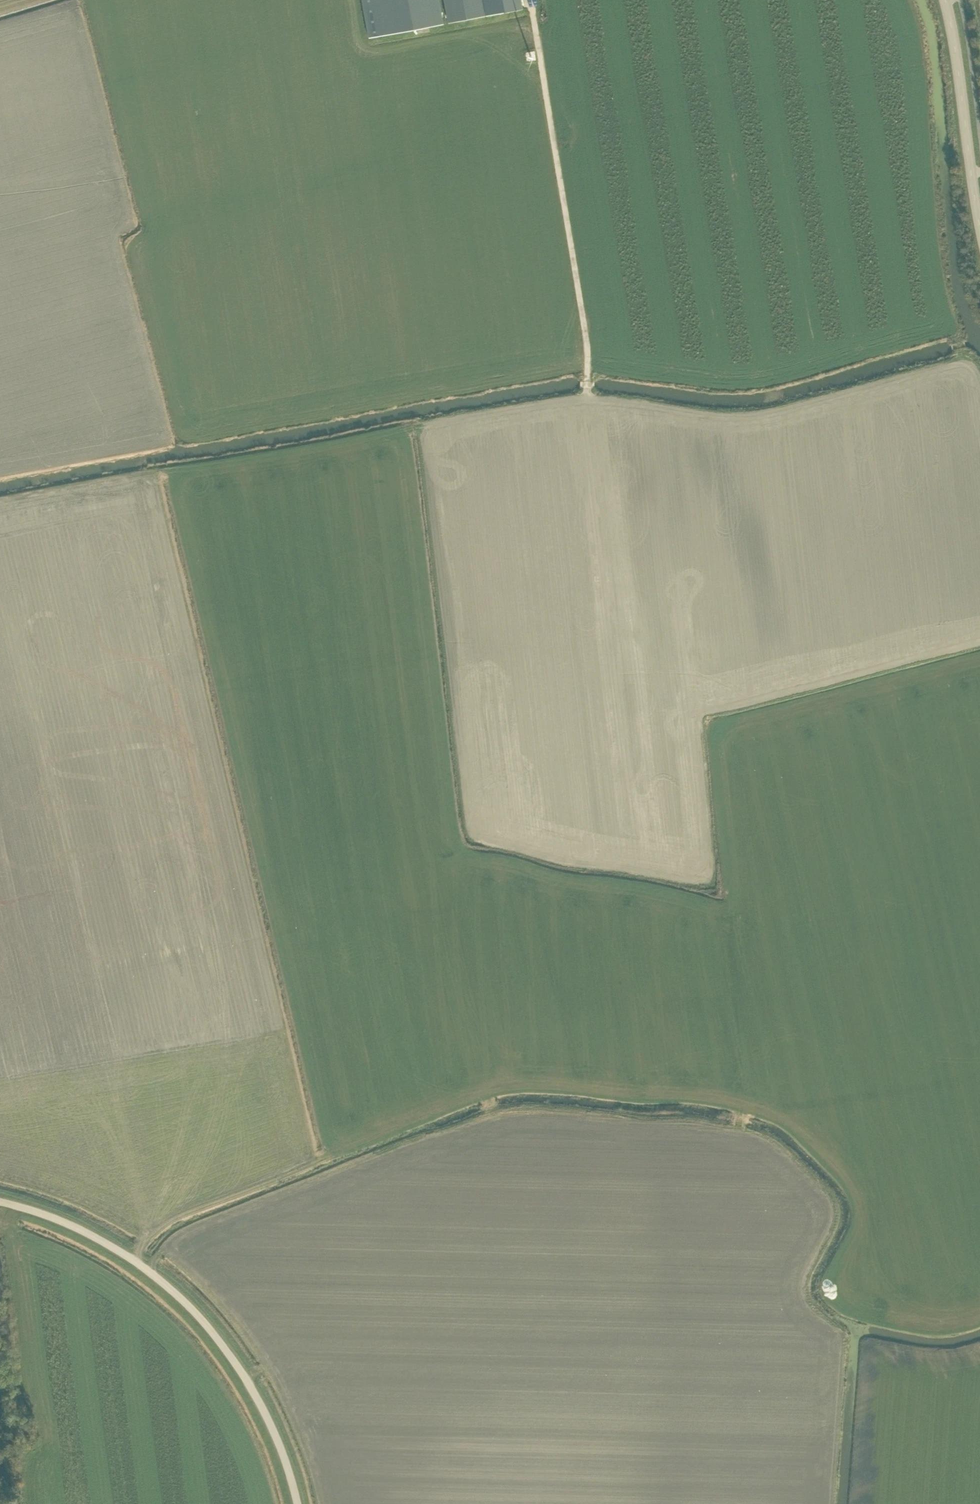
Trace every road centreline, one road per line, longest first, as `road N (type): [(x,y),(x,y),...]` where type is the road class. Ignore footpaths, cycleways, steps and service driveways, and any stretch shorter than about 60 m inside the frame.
road 1 (unclassified): [(296,1503),(258,1402),(191,1309),(89,1234),(0,1201)]
road 2 (secondary): [(979,227),(945,0)]

